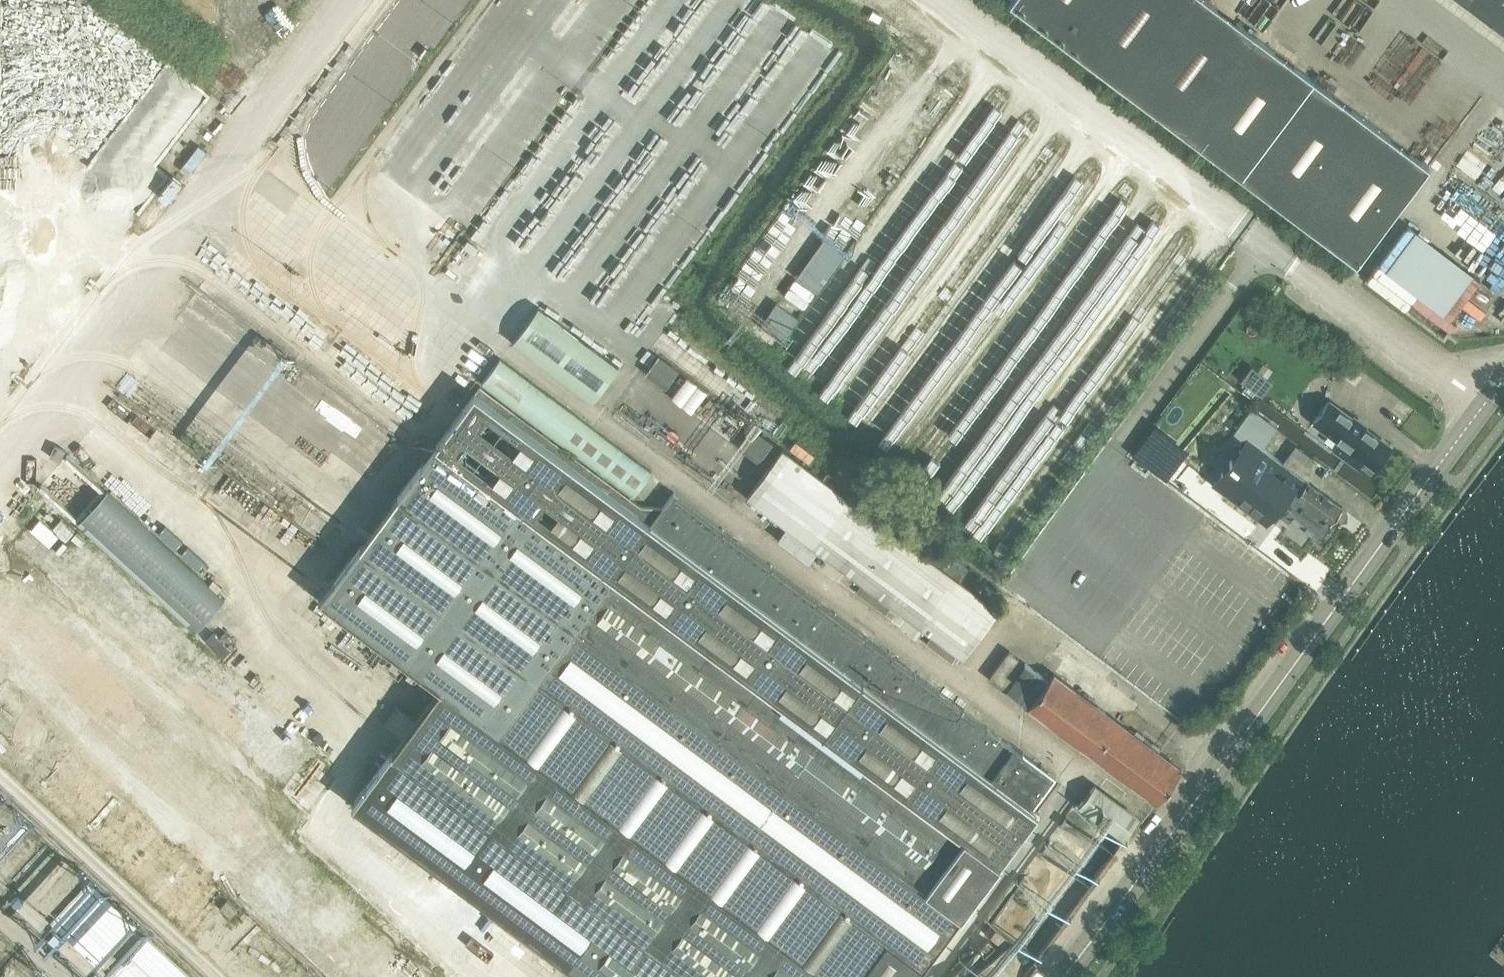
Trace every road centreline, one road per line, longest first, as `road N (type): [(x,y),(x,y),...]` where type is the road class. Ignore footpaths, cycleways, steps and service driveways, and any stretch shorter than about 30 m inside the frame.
road 1 (tertiary): [(1061,976),(1503,383)]

